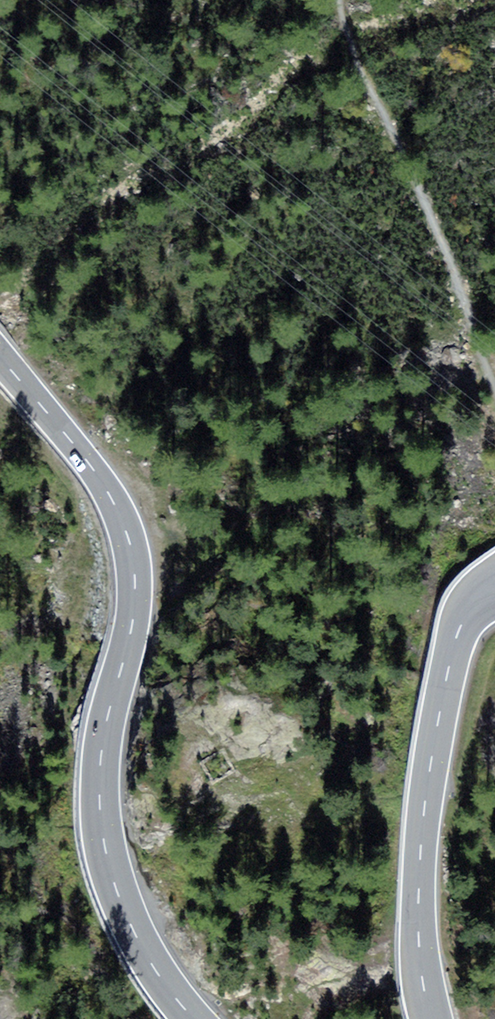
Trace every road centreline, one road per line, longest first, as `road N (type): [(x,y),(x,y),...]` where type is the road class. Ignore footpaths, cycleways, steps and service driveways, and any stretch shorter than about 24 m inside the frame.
road 1 (primary): [(194,1018),(148,959),(101,834),(103,748),(134,593),(122,525),(100,478),(0,358)]
road 2 (primary): [(494,584),(459,630),(424,813),(419,909),(432,1018)]
road 3 (track): [(340,0),(494,388)]

